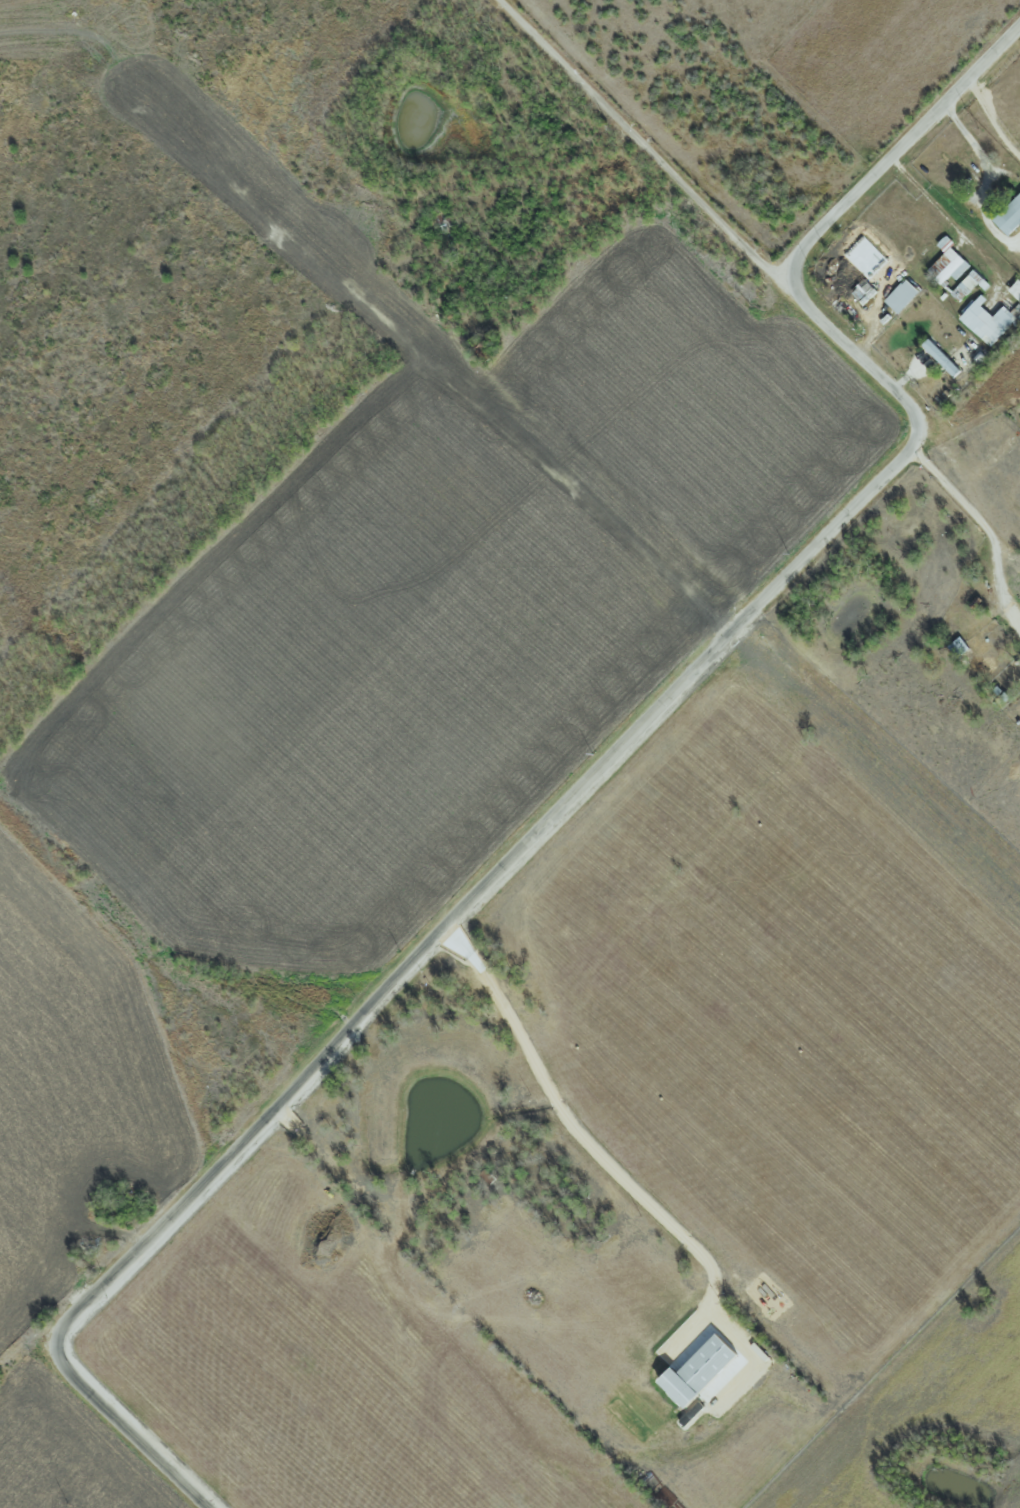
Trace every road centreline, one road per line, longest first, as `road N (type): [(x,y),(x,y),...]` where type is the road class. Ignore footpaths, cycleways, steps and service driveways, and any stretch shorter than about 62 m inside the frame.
road 1 (residential): [(205,1507),(69,1375),(59,1344),(68,1318),(914,449),(914,408),(809,307),(796,265),(819,229),(1019,26)]
road 2 (track): [(502,0),(765,265),(795,277)]

